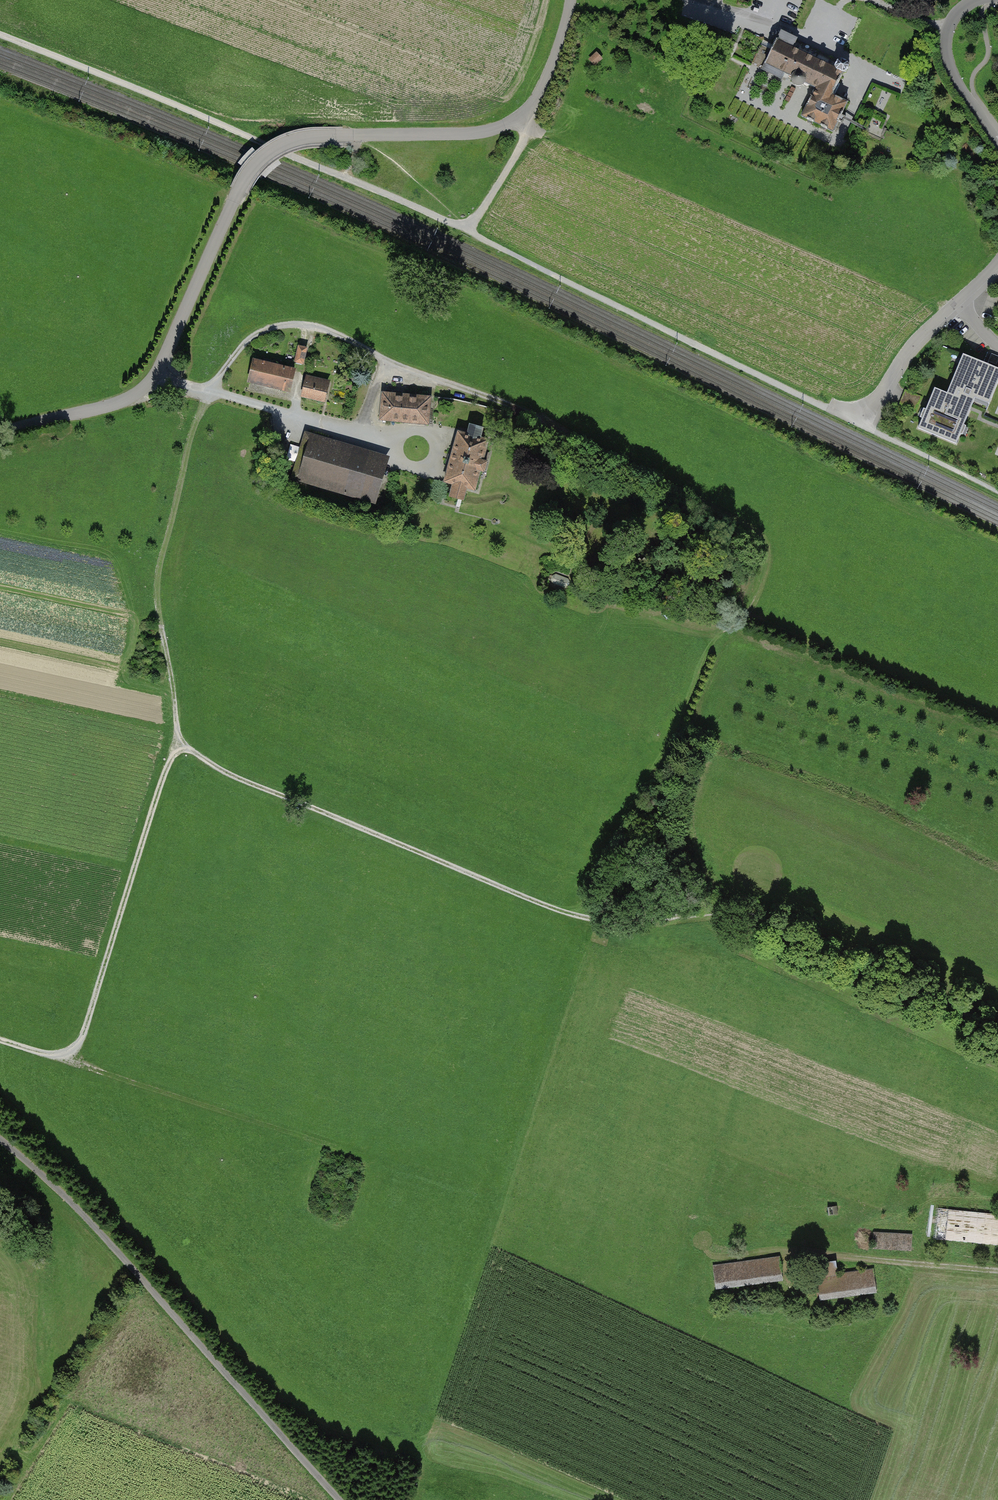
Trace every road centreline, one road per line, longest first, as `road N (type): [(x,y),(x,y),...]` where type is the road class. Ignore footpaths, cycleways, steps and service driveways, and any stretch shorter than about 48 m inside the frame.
road 1 (motorway): [(954,0),(997,427),(991,630),(963,840),(888,1138),(839,1282),(738,1499)]
road 2 (track): [(210,391),(246,342),(271,329),(328,330),(409,372),(522,411),(777,525),(616,919),(567,915),(180,750)]
road 3 (residential): [(0,431),(141,391),(157,373),(239,189),(270,152),(314,136),(476,133),(522,118),(558,64),(573,0)]
road 4 (track): [(997,492),(468,229),(344,178)]
road 5 (track): [(0,1144),(85,1219),(340,1499)]
road 6 (motorway): [(829,1499),(942,1248),(997,1089)]
road 7 (track): [(616,919),(749,904),(997,1014)]
road 8 (track): [(0,1031),(362,1147)]
road 9 (track): [(344,178),(0,38)]
road 10 (track): [(180,750),(158,587),(192,435),(210,391)]
road 11 (track): [(90,1056),(165,768),(180,750)]
road 12 (residential): [(973,0),(949,21),(946,52),(997,138)]
road 13 (residential): [(962,303),(928,327),(856,423)]
road 14 (track): [(468,229),(526,138),(522,118)]

